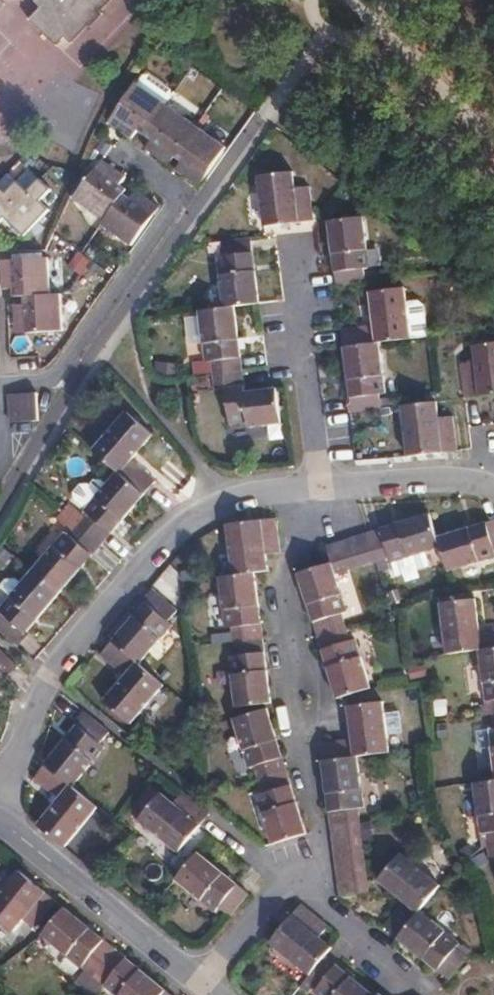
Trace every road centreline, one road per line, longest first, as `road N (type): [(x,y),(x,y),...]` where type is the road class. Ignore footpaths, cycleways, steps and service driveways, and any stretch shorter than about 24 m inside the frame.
road 1 (residential): [(0,789),(61,656),(153,549),(212,506),(318,489)]
road 2 (residential): [(318,489),(281,597),(318,838),(288,882)]
road 3 (residential): [(205,986),(0,824)]
road 4 (residential): [(293,246),(318,489)]
road 5 (residential): [(318,489),(438,479),(493,490)]
road 6 (residential): [(288,882),(426,988)]
road 7 (residential): [(288,882),(205,986)]

